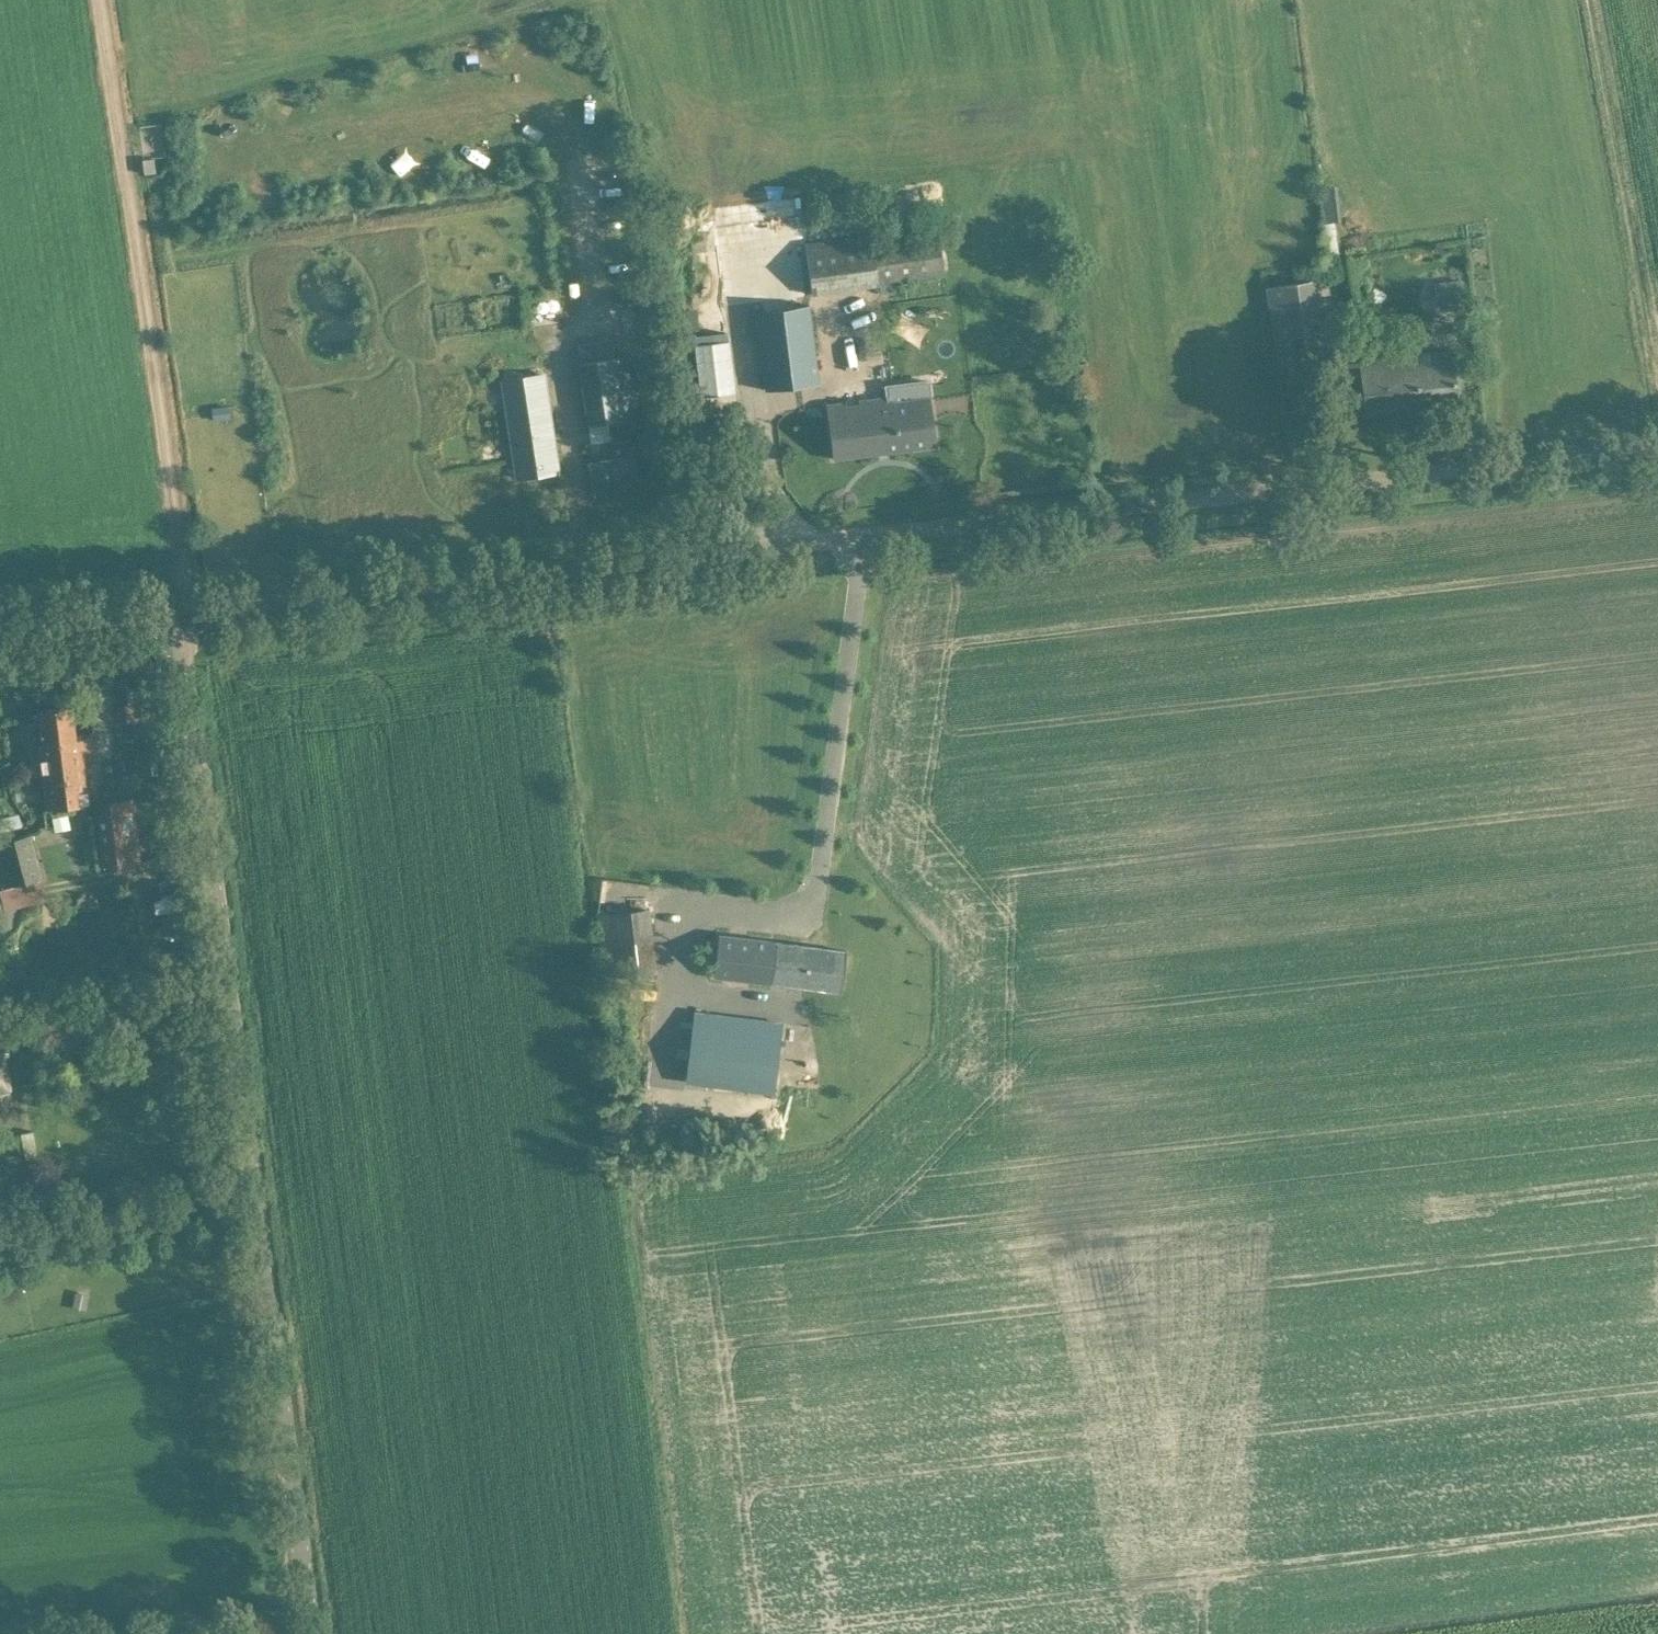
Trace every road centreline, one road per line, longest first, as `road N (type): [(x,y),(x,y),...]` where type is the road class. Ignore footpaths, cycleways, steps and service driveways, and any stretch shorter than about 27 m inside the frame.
road 1 (unclassified): [(182,611),(1657,442)]
road 2 (unclassified): [(305,1633),(182,611)]
road 3 (track): [(182,611),(187,584),(101,0)]
road 4 (unclassified): [(0,630),(182,611)]

